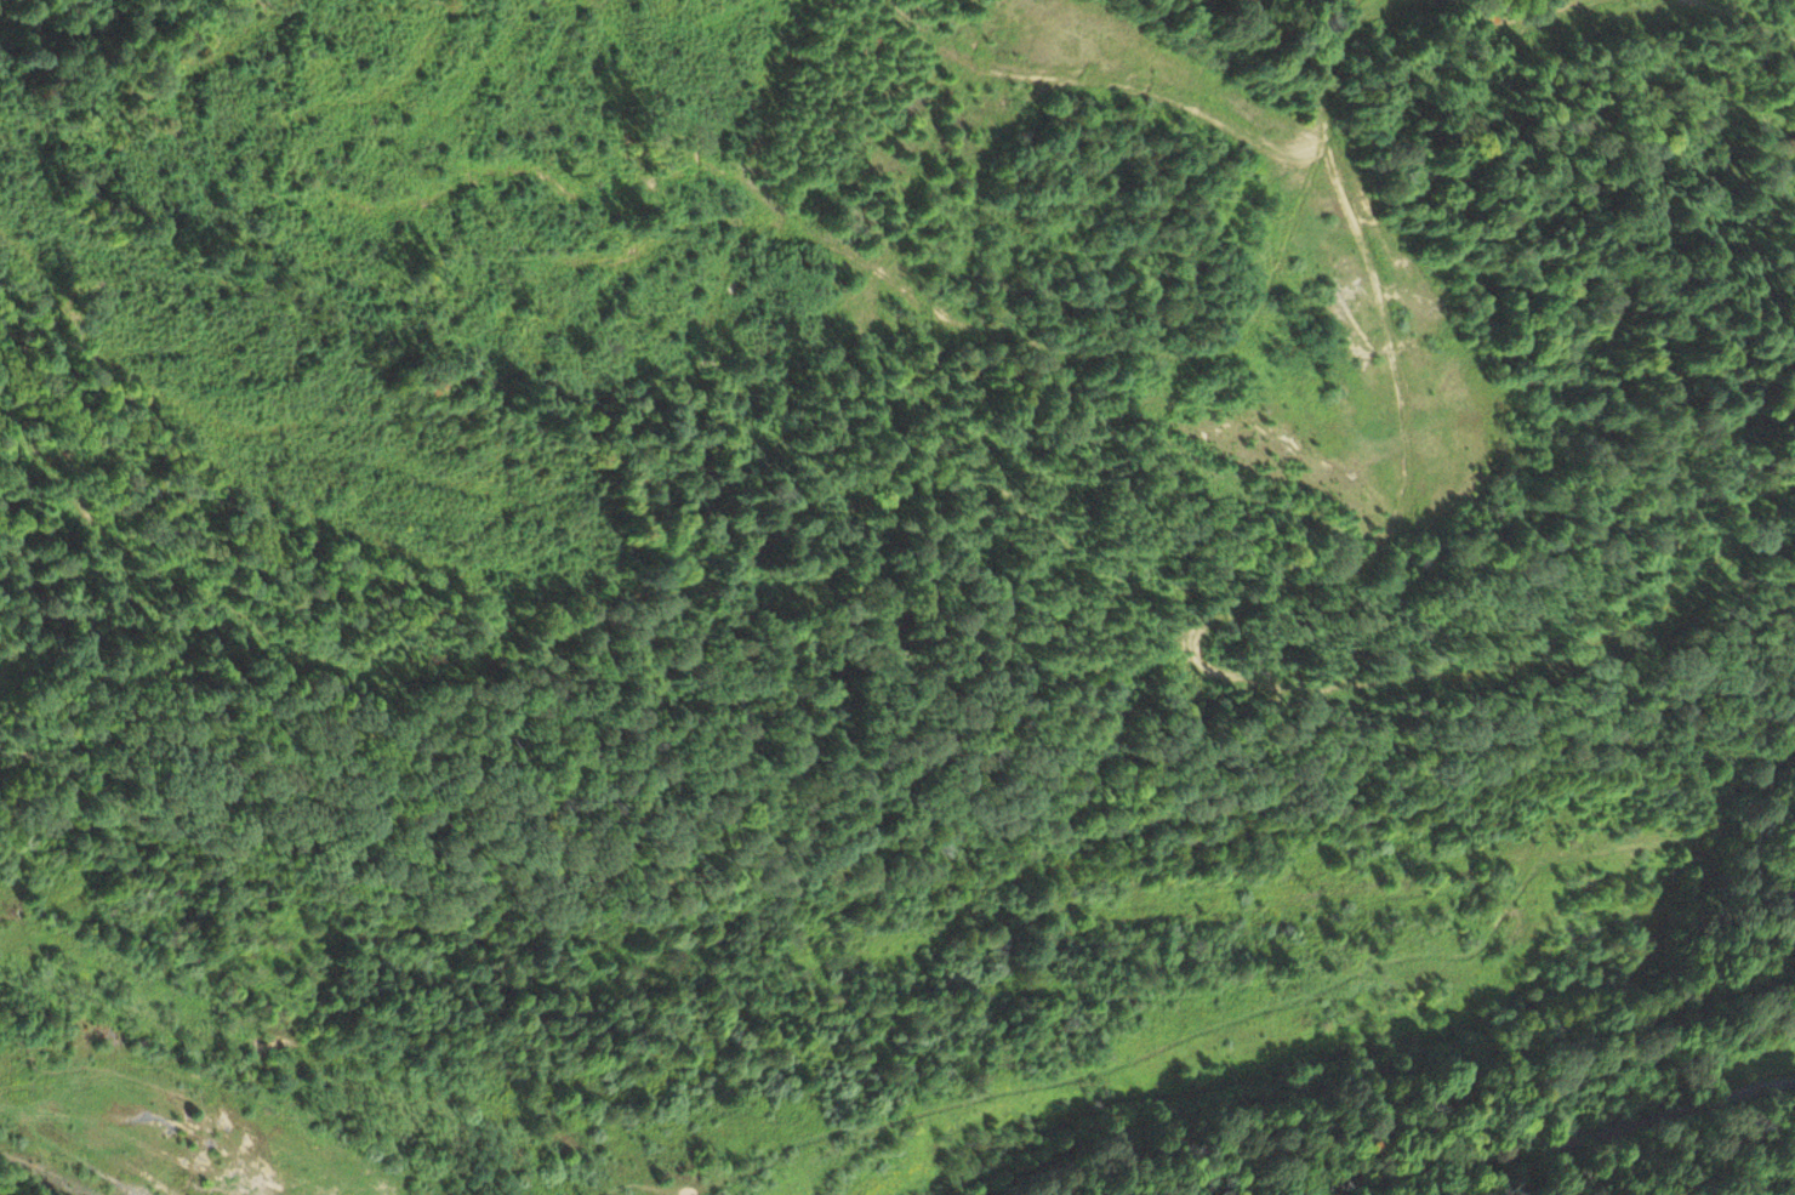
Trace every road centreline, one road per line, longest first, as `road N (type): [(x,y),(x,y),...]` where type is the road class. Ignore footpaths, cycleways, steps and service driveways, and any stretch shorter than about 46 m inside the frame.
road 1 (residential): [(1334,1194),(1406,1170),(1548,1145),(1794,1084)]

